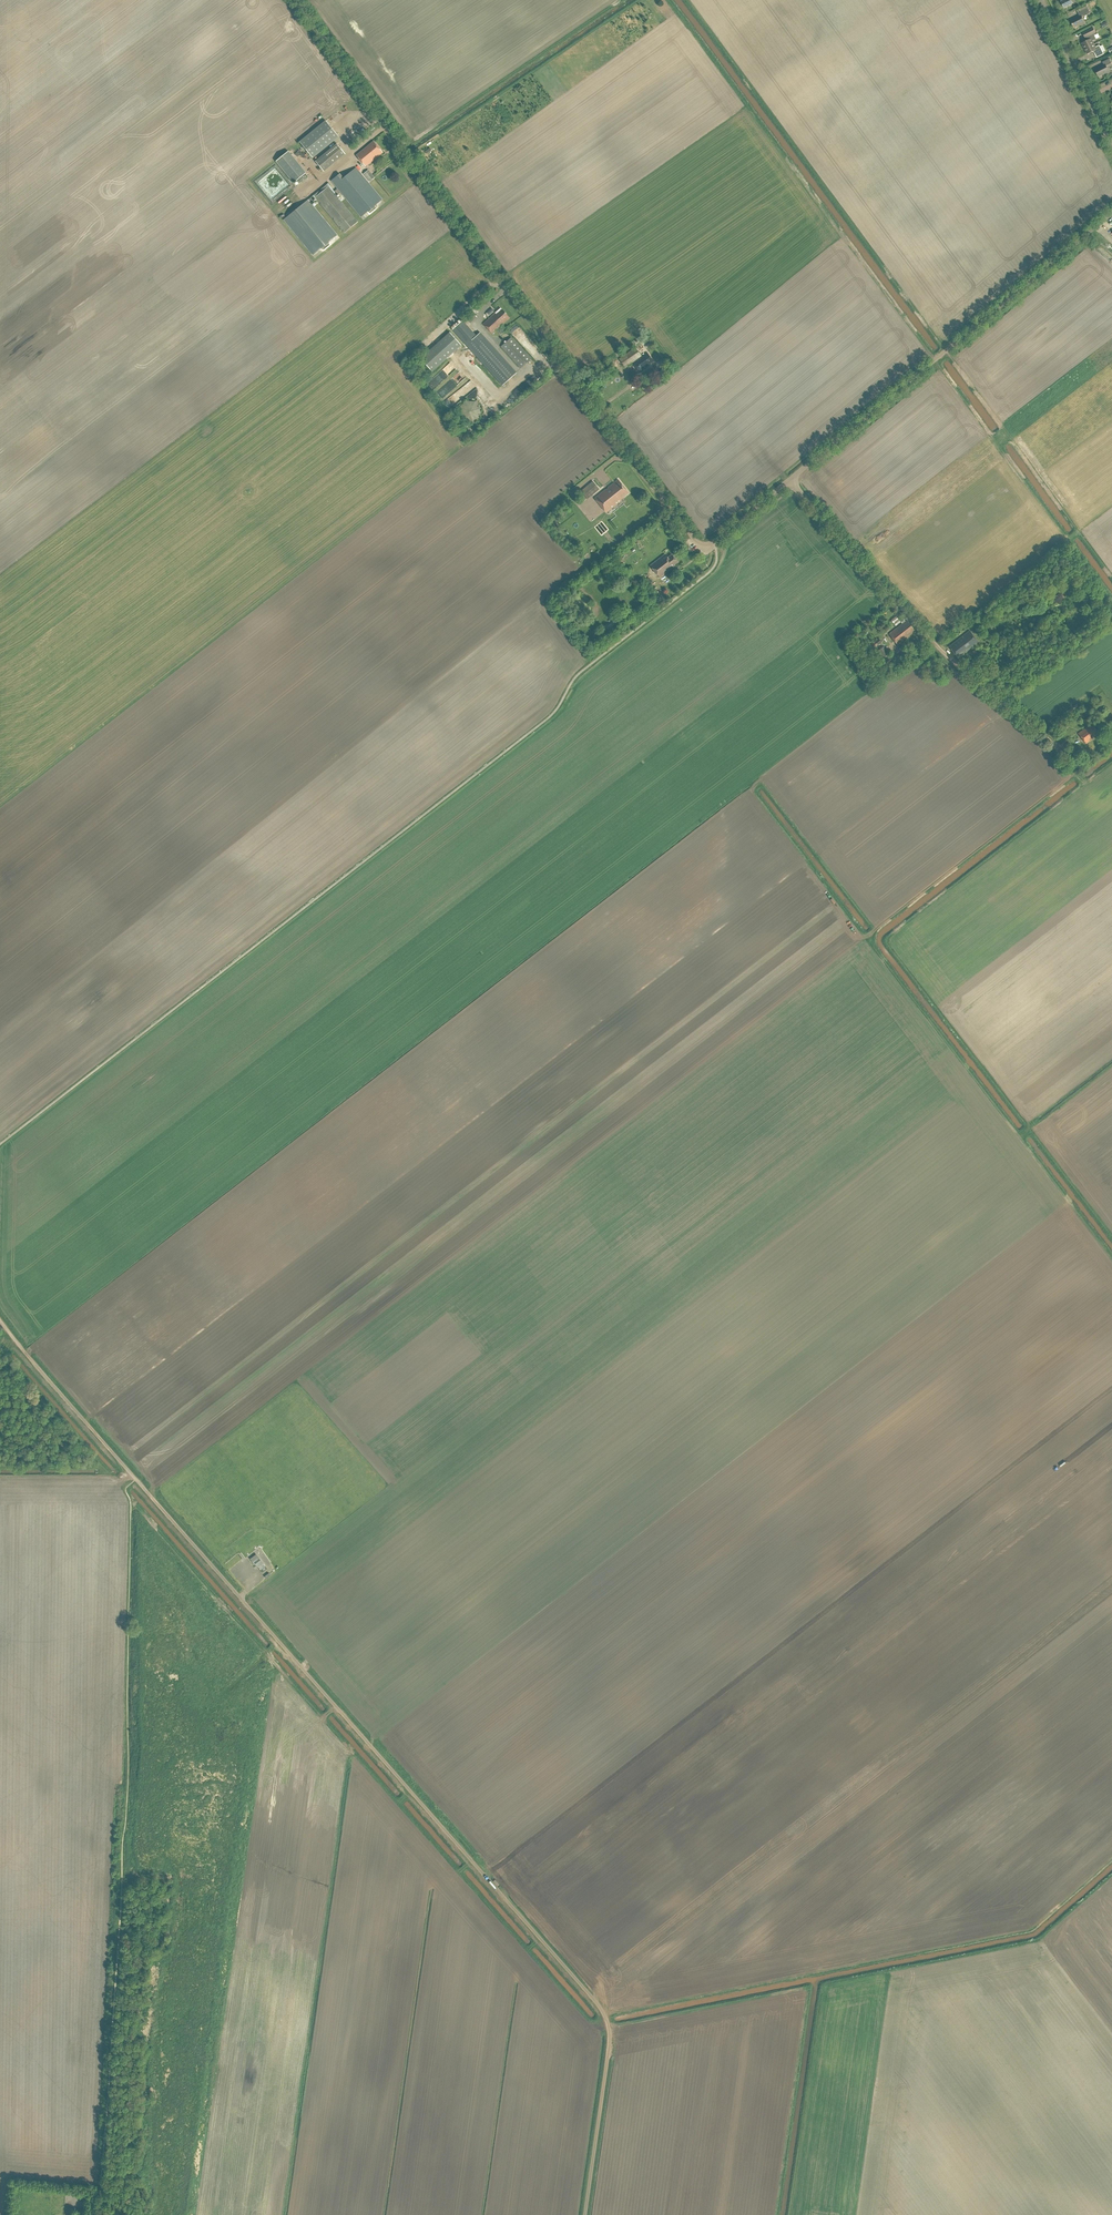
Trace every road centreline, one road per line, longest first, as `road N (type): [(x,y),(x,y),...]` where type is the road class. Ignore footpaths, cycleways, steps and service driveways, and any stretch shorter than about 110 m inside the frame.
road 1 (track): [(590,2214),(617,2048),(603,1995),(136,1479)]
road 2 (unclassified): [(791,480),(715,542),(699,546),(297,0)]
road 3 (unclassified): [(1111,213),(791,480)]
road 4 (unclassified): [(1075,761),(948,656),(791,480)]
road 5 (track): [(136,1479),(0,1320)]
road 6 (tertiary): [(1111,142),(1041,0)]

